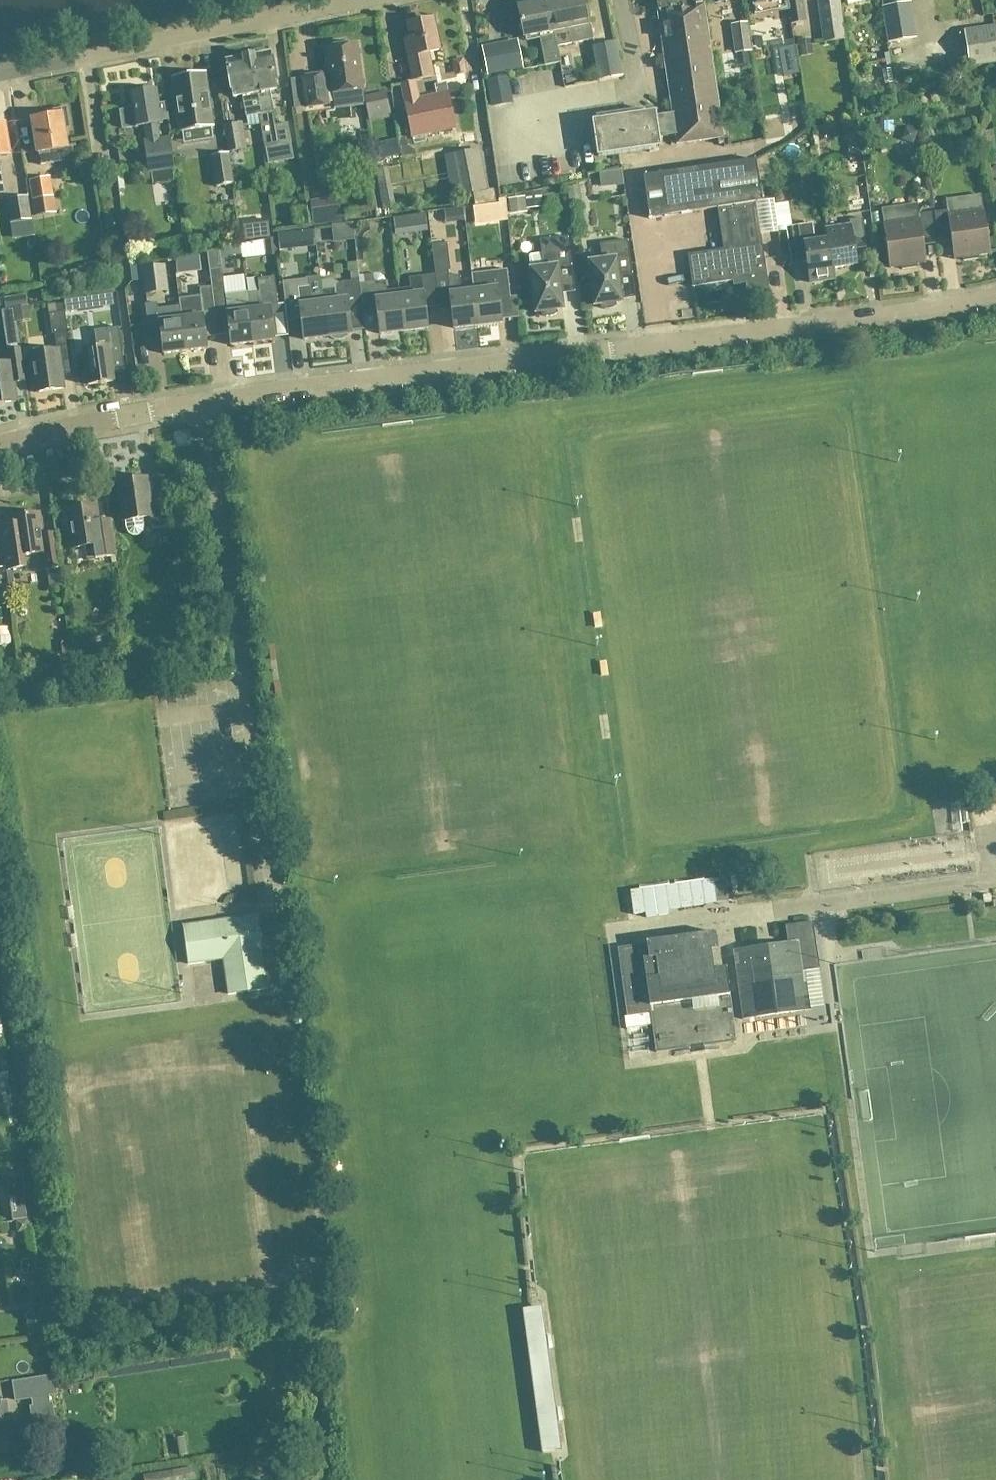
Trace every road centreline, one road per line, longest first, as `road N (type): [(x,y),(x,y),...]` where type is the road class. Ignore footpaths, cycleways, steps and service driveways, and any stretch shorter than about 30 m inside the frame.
road 1 (residential): [(0,447),(227,402),(995,297)]
road 2 (residential): [(0,78),(373,0)]

